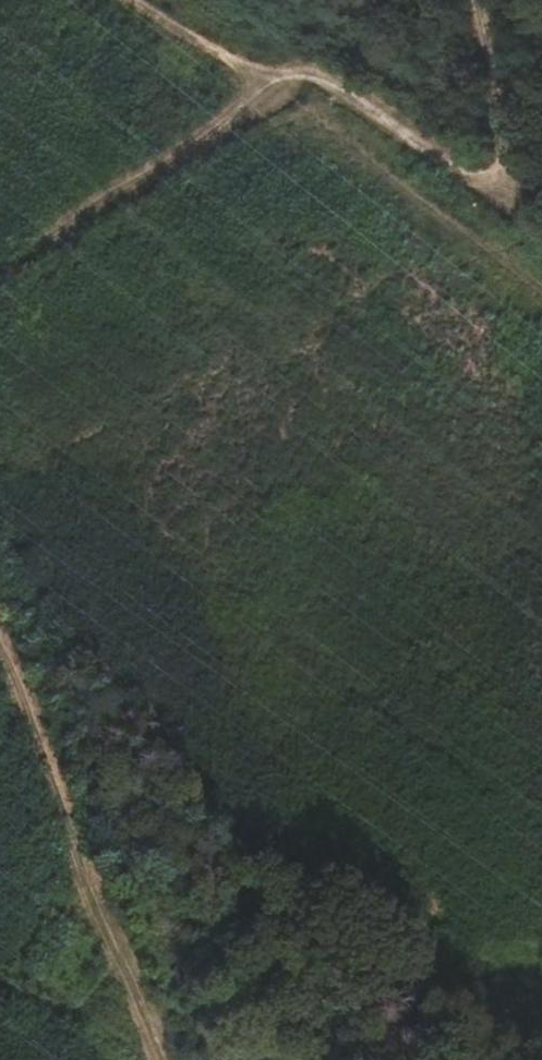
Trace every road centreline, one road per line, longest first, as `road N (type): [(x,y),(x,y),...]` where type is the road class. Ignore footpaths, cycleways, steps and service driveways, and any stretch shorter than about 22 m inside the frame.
road 1 (track): [(128,0),(233,58),(282,75),(316,74),(510,196),(472,0)]

